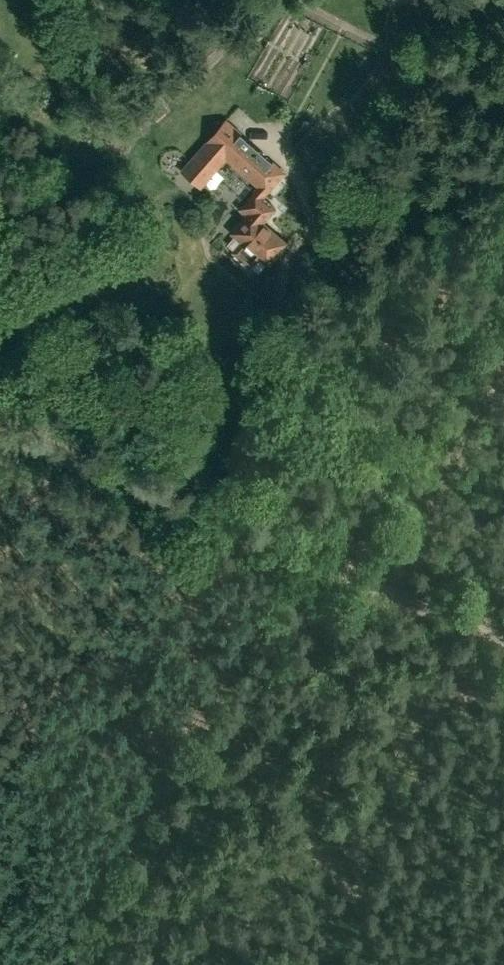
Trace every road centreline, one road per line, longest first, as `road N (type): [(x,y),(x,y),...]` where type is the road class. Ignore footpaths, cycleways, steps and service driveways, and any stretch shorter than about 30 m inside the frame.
road 1 (track): [(503,270),(101,964)]
road 2 (track): [(503,627),(0,417)]

